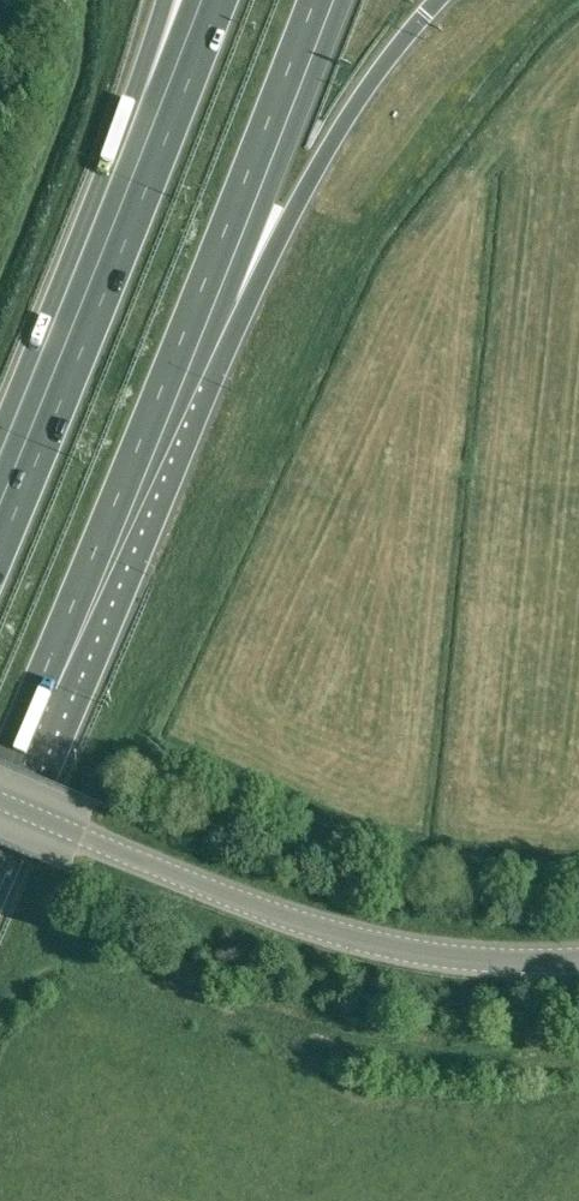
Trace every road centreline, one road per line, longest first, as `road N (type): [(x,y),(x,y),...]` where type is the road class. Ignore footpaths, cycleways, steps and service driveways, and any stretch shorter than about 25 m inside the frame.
road 1 (motorway): [(52,682),(328,148),(394,52),(442,0)]
road 2 (motorway): [(52,682),(322,0)]
road 3 (tertiary): [(578,959),(479,959),(345,935),(239,900),(0,799)]
road 4 (motorway): [(210,0),(0,522)]
road 5 (motorway): [(166,0),(13,393),(0,452)]
road 6 (motorway): [(0,797),(52,682)]

